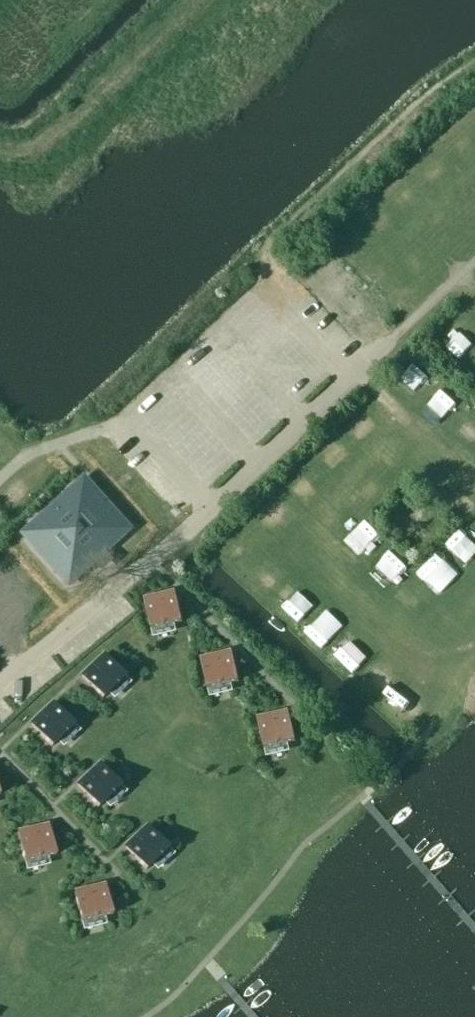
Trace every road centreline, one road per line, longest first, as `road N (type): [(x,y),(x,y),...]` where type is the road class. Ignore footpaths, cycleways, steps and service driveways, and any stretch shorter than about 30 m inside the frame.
road 1 (residential): [(209,507),(474,262)]
road 2 (residential): [(0,692),(209,507)]
road 3 (residential): [(0,478),(17,462),(128,419),(209,507)]

